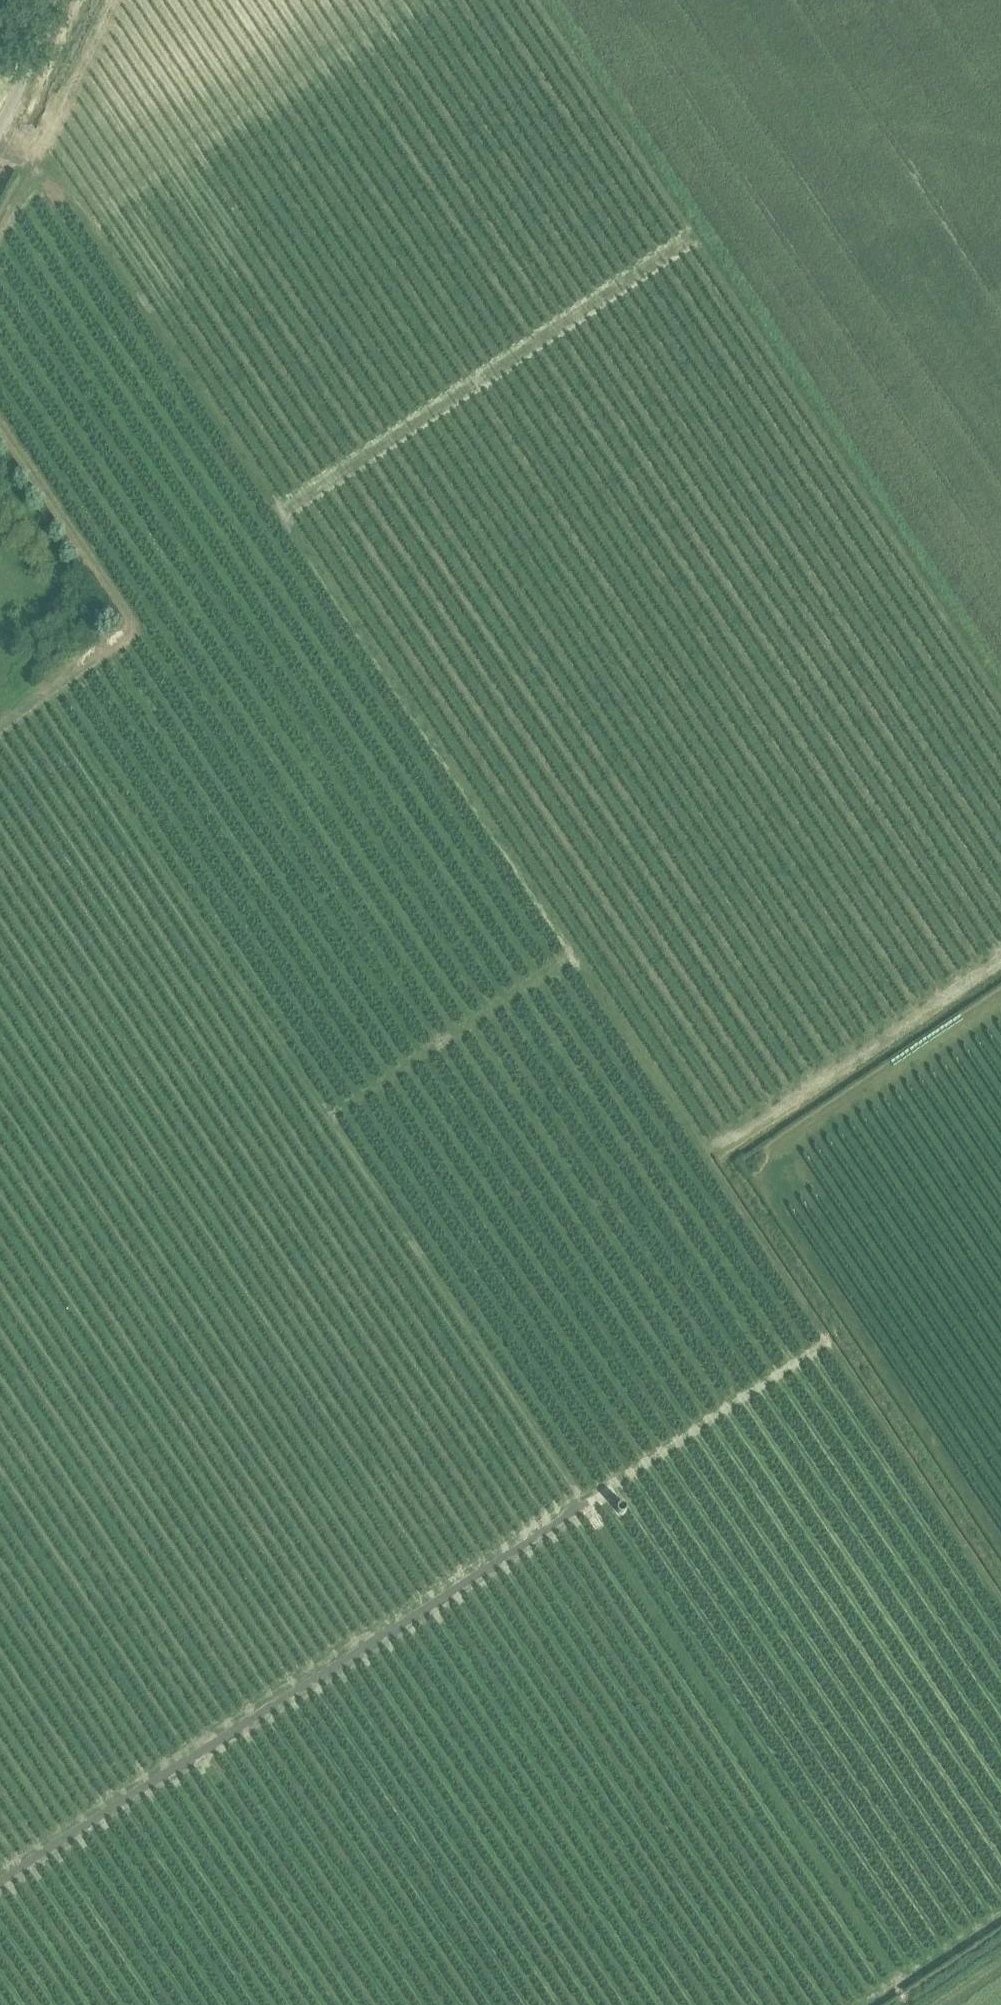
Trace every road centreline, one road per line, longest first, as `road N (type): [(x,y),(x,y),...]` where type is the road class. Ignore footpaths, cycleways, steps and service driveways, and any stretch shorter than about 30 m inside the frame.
road 1 (unclassified): [(0,120),(56,0)]

